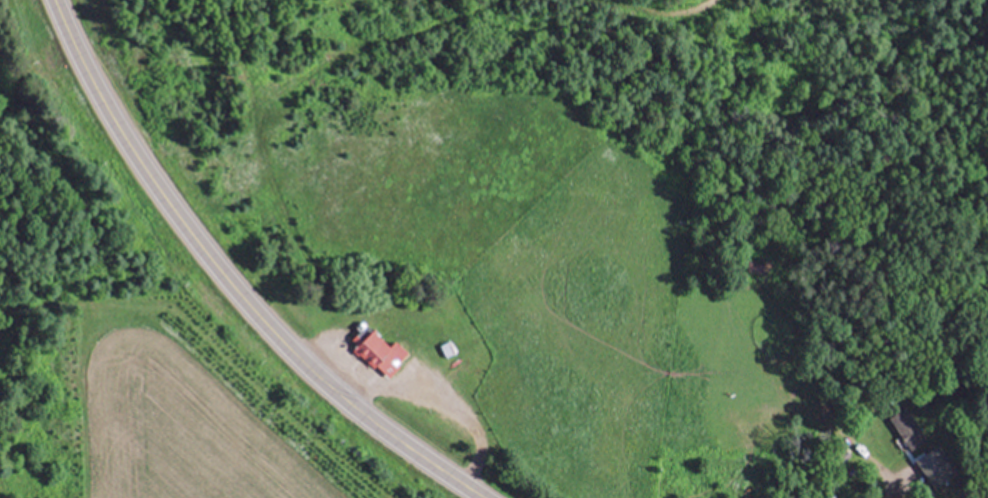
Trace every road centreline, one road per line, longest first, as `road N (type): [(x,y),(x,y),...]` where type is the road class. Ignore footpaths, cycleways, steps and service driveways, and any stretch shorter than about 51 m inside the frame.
road 1 (primary): [(484,497),(358,411),(254,310),(153,183),(53,0)]

